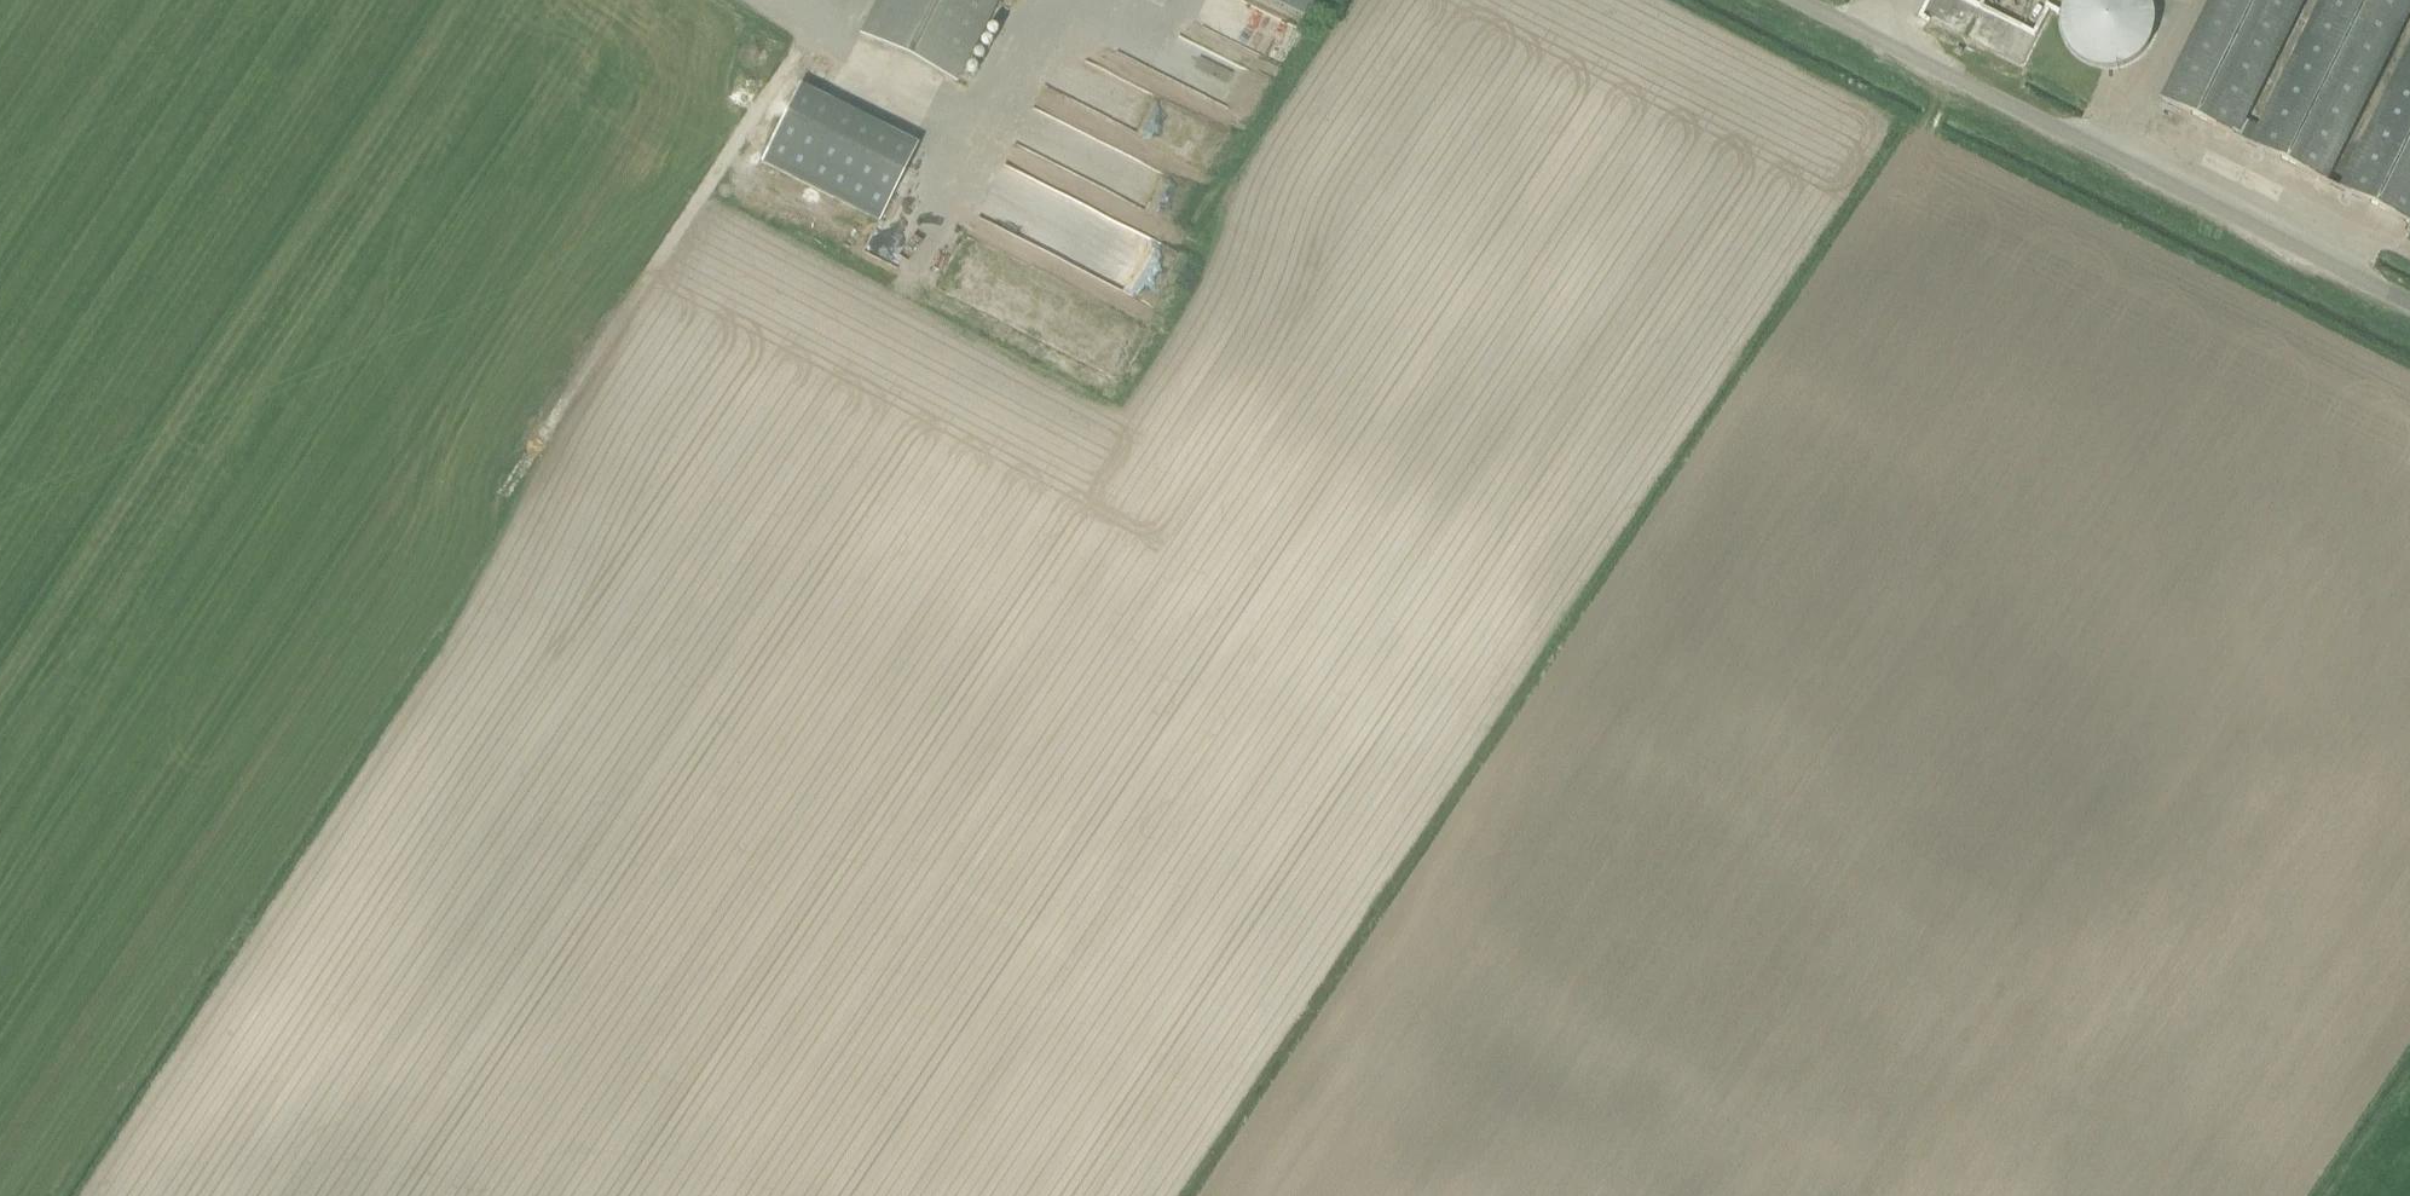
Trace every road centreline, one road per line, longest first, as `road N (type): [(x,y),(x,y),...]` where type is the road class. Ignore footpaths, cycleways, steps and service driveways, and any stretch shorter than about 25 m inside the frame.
road 1 (unclassified): [(2409,331),(1743,0)]

